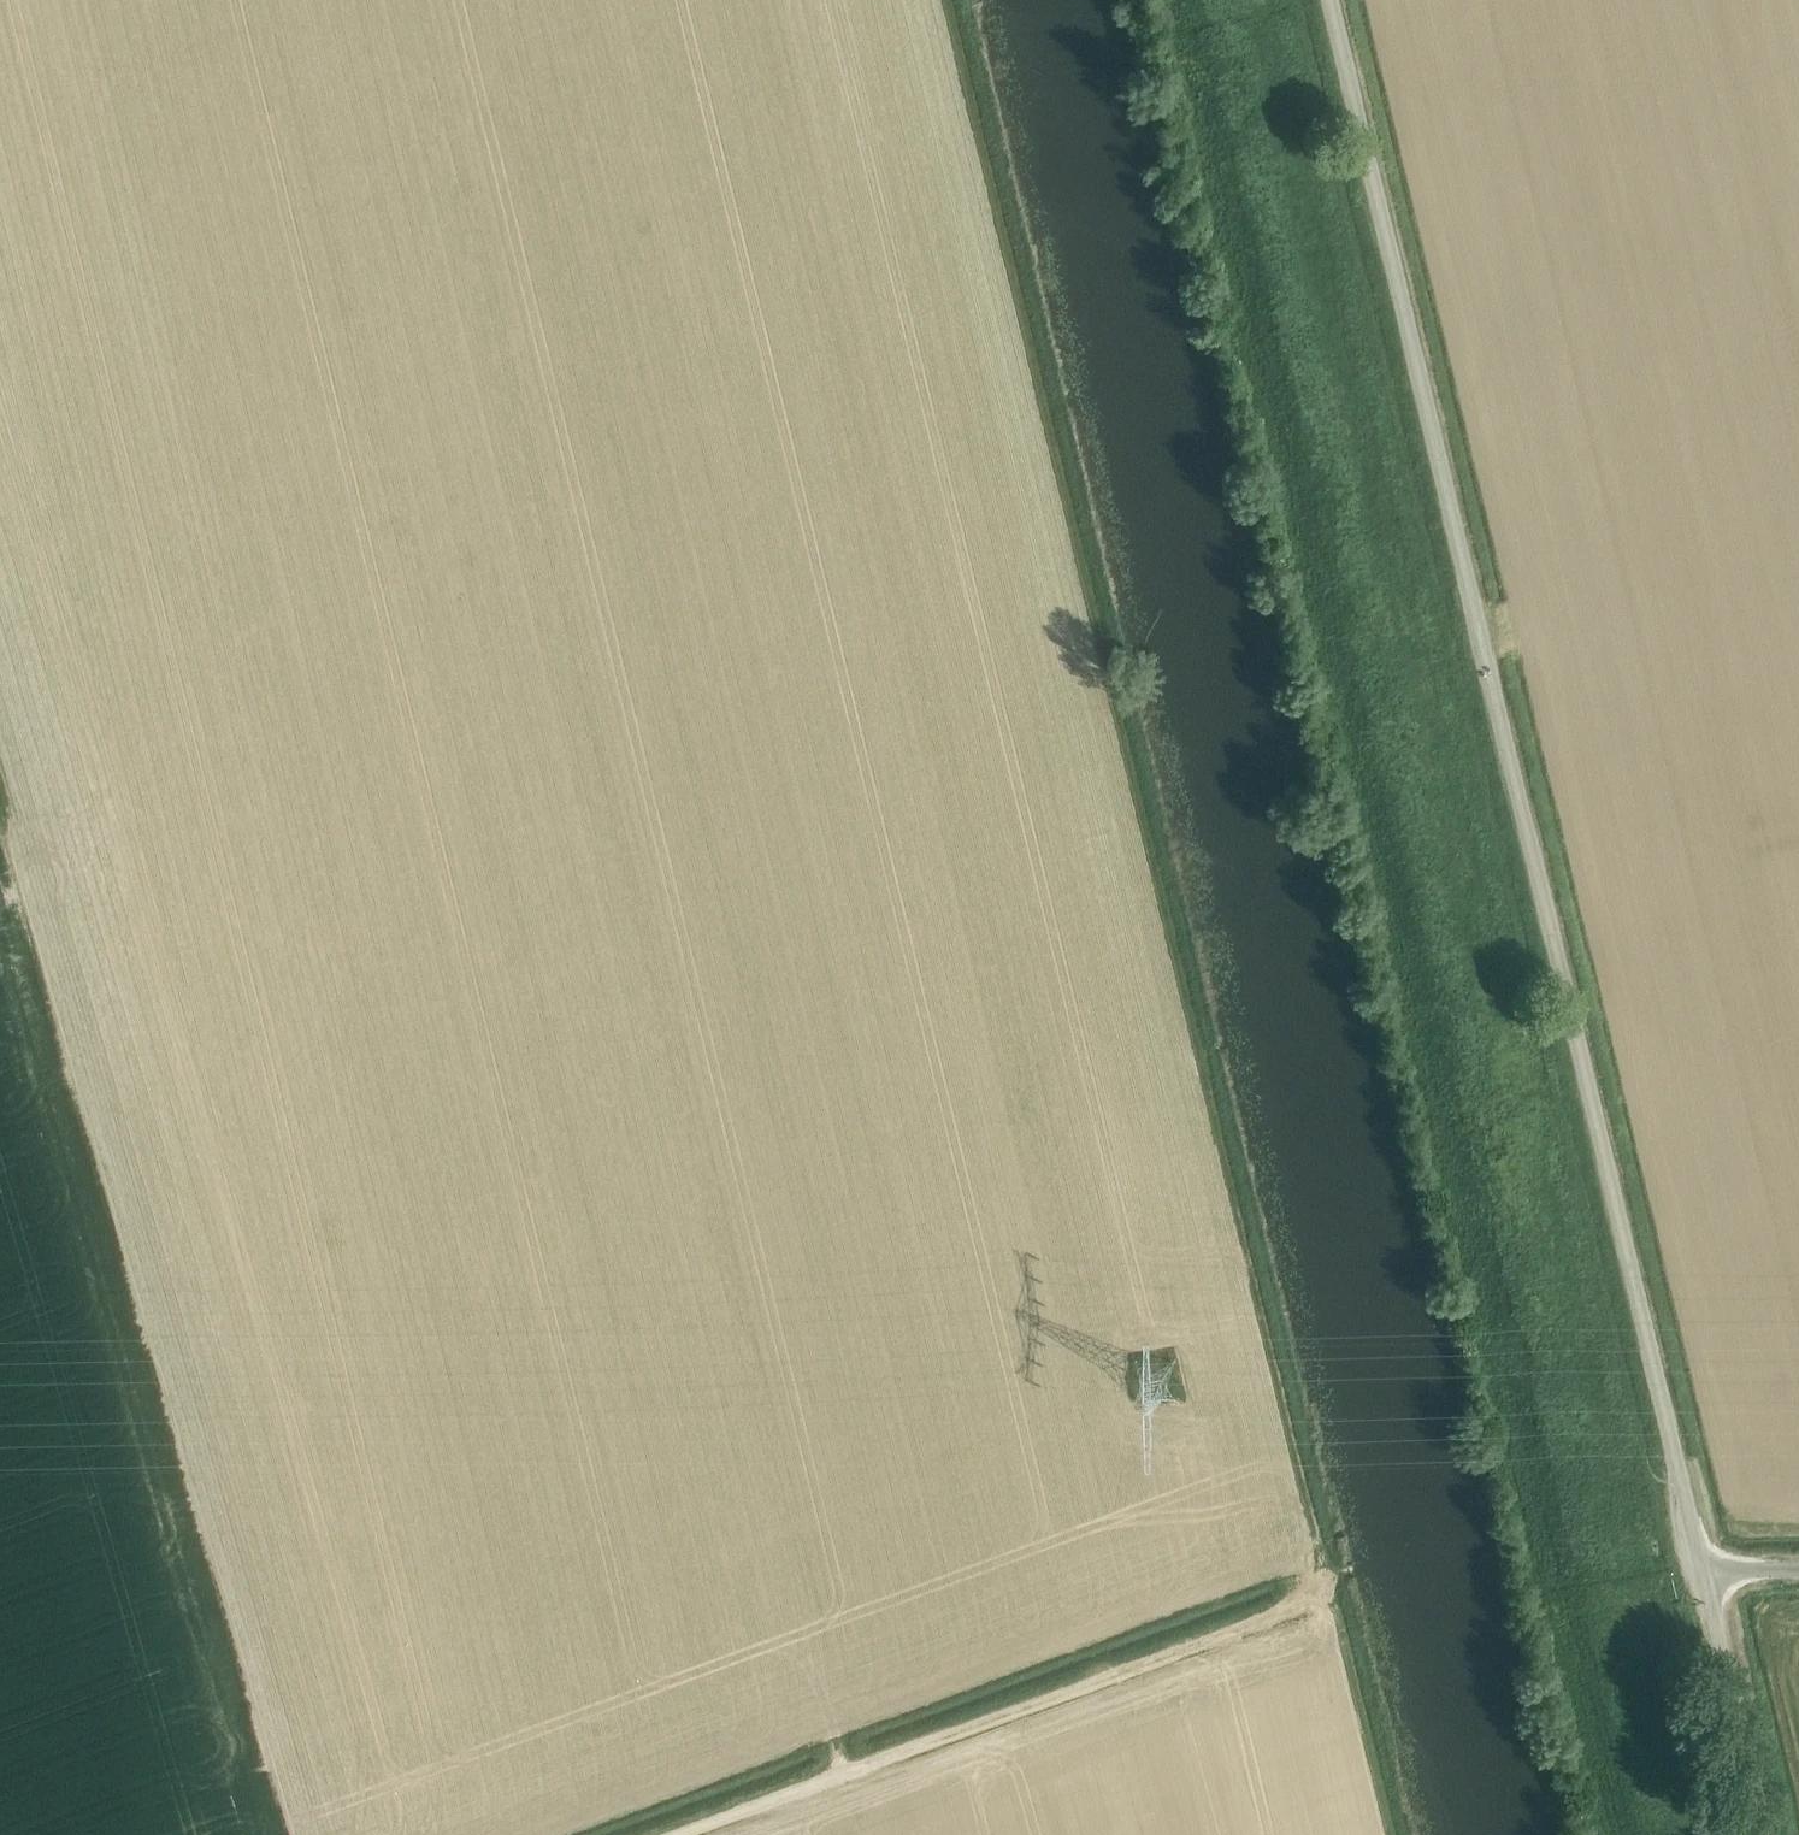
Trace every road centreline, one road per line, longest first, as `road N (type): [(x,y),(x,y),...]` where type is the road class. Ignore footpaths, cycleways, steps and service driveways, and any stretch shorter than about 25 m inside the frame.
road 1 (unclassified): [(1702,1570),(1330,0)]
road 2 (unclassified): [(1766,1834),(1702,1570)]

